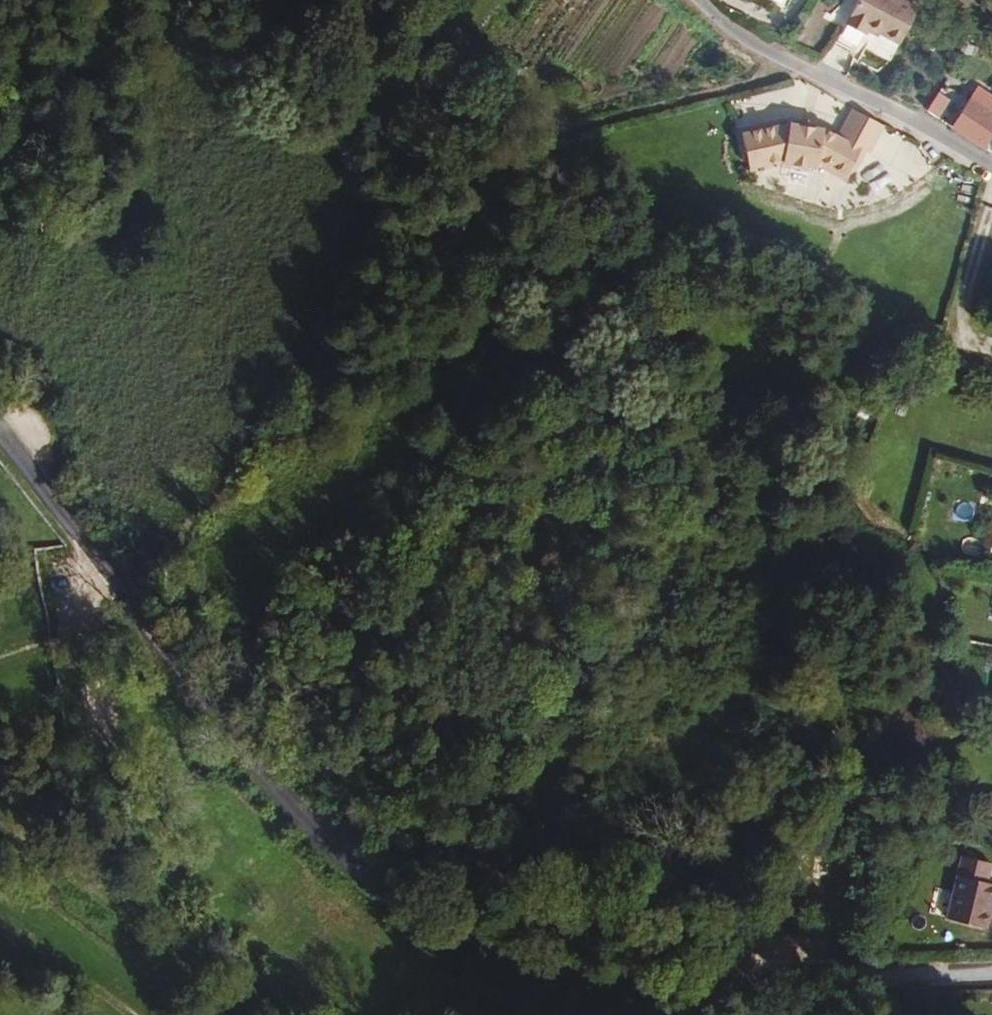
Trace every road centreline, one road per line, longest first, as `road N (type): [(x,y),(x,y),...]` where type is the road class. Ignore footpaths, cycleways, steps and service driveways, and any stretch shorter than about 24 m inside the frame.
road 1 (unclassified): [(991,973),(645,986),(530,971),(470,949),(364,885),(283,812),(0,447)]
road 2 (residential): [(991,172),(704,0)]
road 3 (track): [(123,1014),(0,926)]

